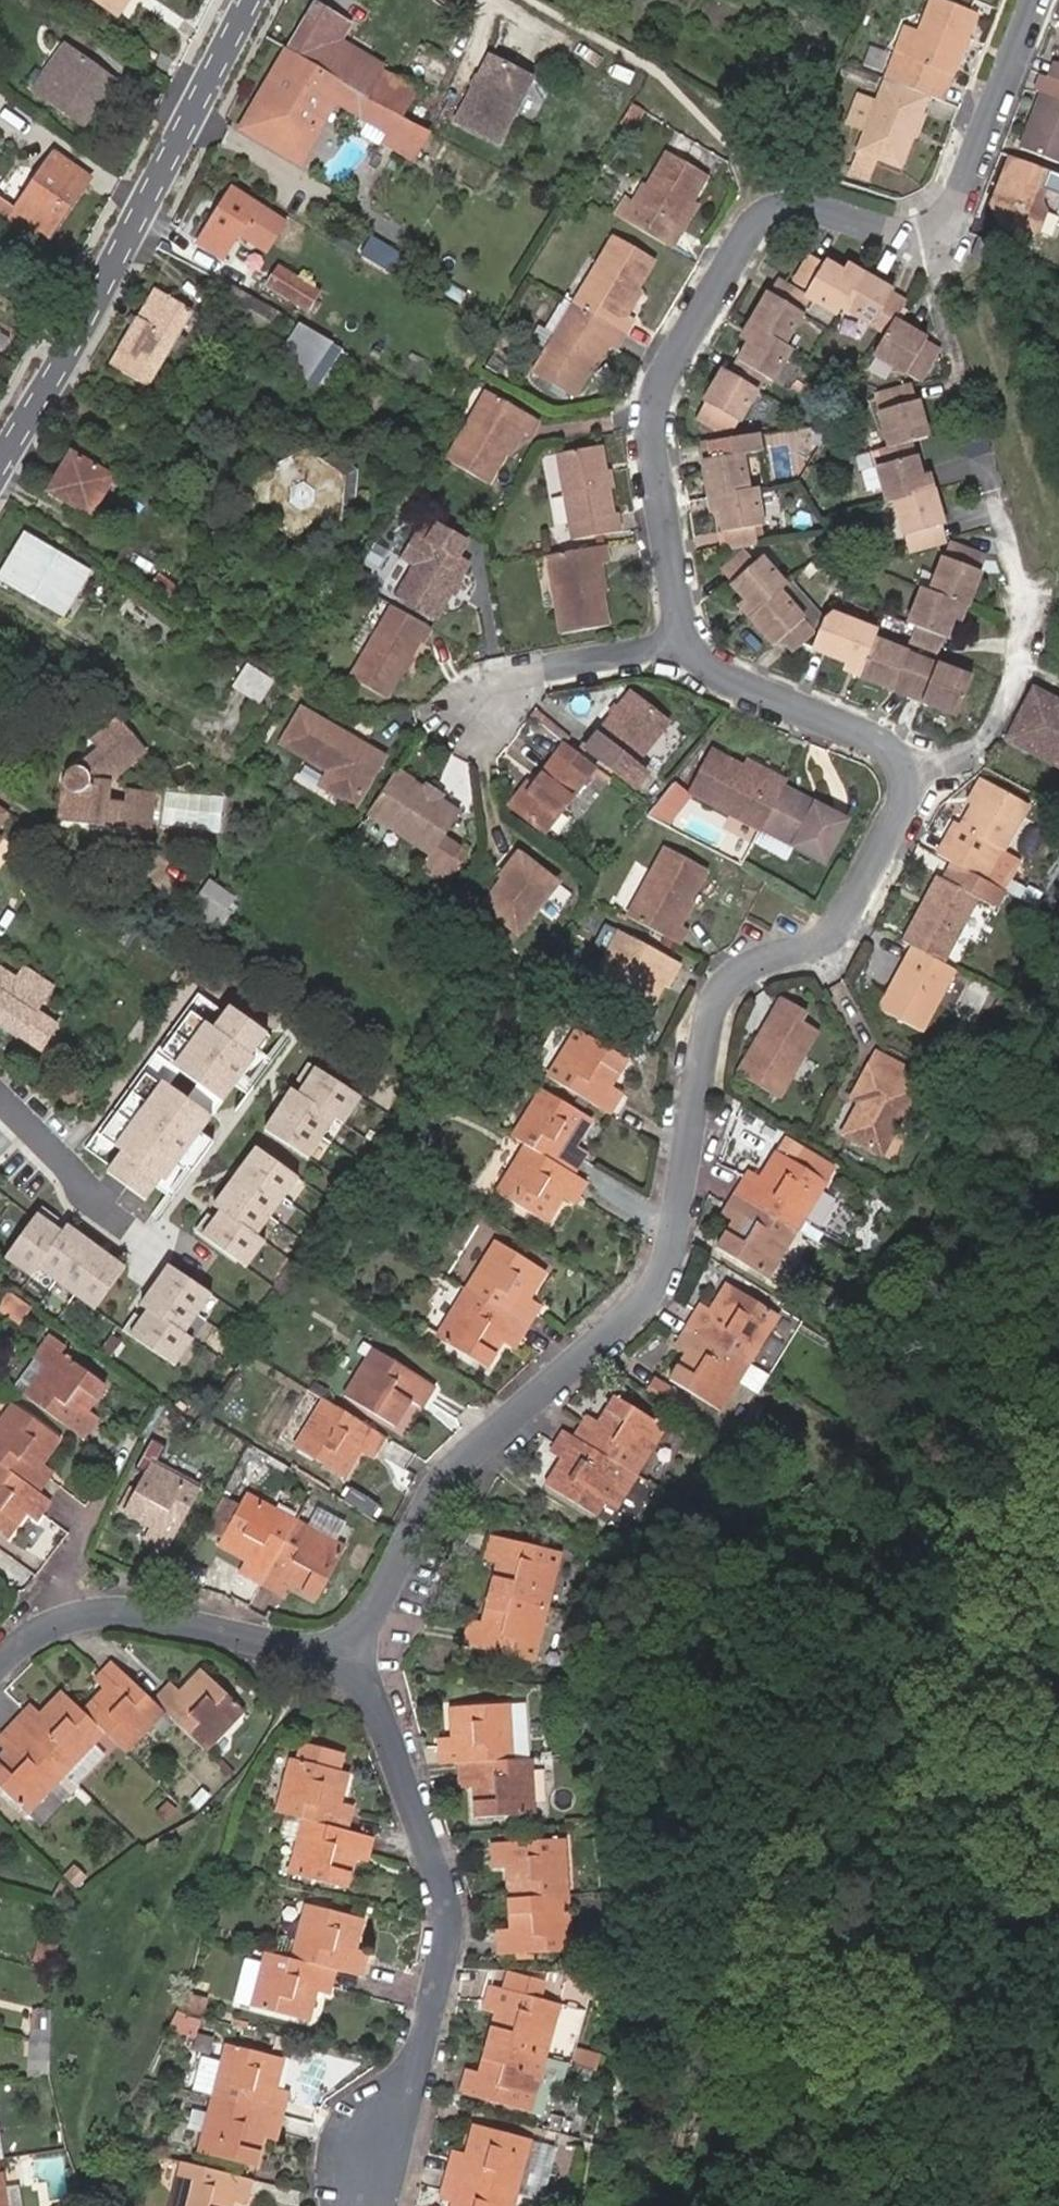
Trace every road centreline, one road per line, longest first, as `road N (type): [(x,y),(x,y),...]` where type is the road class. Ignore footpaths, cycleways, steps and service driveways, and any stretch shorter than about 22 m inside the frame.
road 1 (residential): [(355,1658),(438,1489),(660,1280),(692,1117),(698,1032),(726,983),(810,945),(840,921),(910,794),(906,765),(886,746),(680,652)]
road 2 (residential): [(680,652),(649,442),(655,398),(711,289),(774,208),(812,204),(934,238),(950,224),(1036,0)]
road 3 (residential): [(366,2194),(447,1940),(413,1797),(355,1658)]
road 4 (tertiary): [(0,472),(250,0)]
road 5 (residential): [(355,1658),(120,1614),(44,1629),(0,1664)]
road 6 (residential): [(680,652),(535,677),(473,716)]

